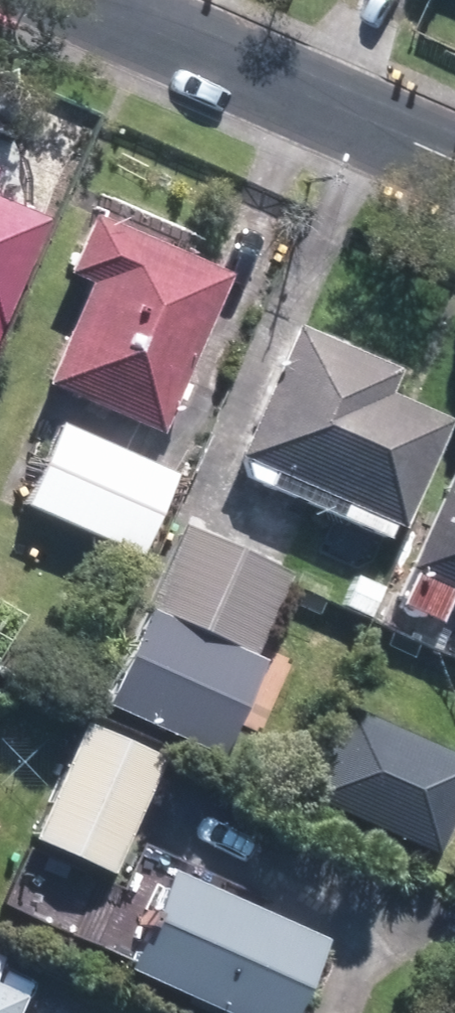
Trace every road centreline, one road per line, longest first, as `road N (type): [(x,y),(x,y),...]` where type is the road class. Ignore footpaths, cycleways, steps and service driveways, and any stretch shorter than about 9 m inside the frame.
road 1 (residential): [(98,0),(454,160)]

